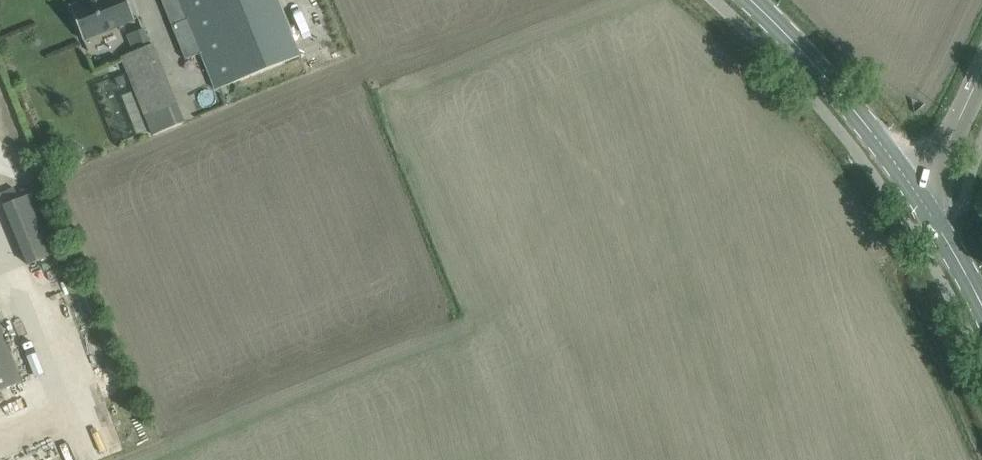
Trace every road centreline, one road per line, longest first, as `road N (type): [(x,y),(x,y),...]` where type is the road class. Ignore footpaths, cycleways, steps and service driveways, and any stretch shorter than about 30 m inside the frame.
road 1 (tertiary): [(920,196),(852,106),(750,0)]
road 2 (secondary): [(920,196),(981,68)]
road 3 (secondary): [(981,305),(920,196)]

